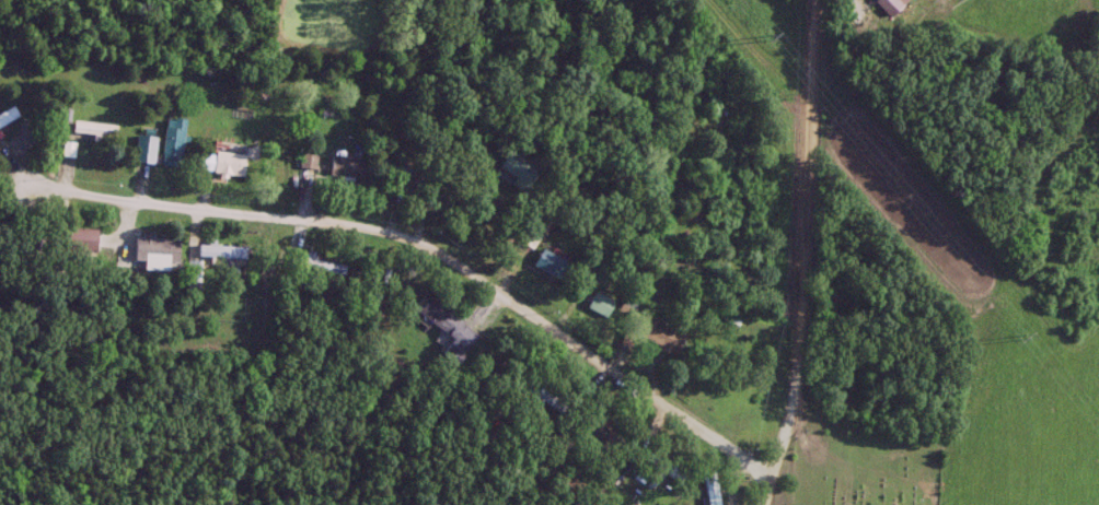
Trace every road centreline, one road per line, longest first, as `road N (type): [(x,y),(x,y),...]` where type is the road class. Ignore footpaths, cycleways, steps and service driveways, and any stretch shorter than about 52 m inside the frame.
road 1 (residential): [(812,0),(794,387),(758,504)]

